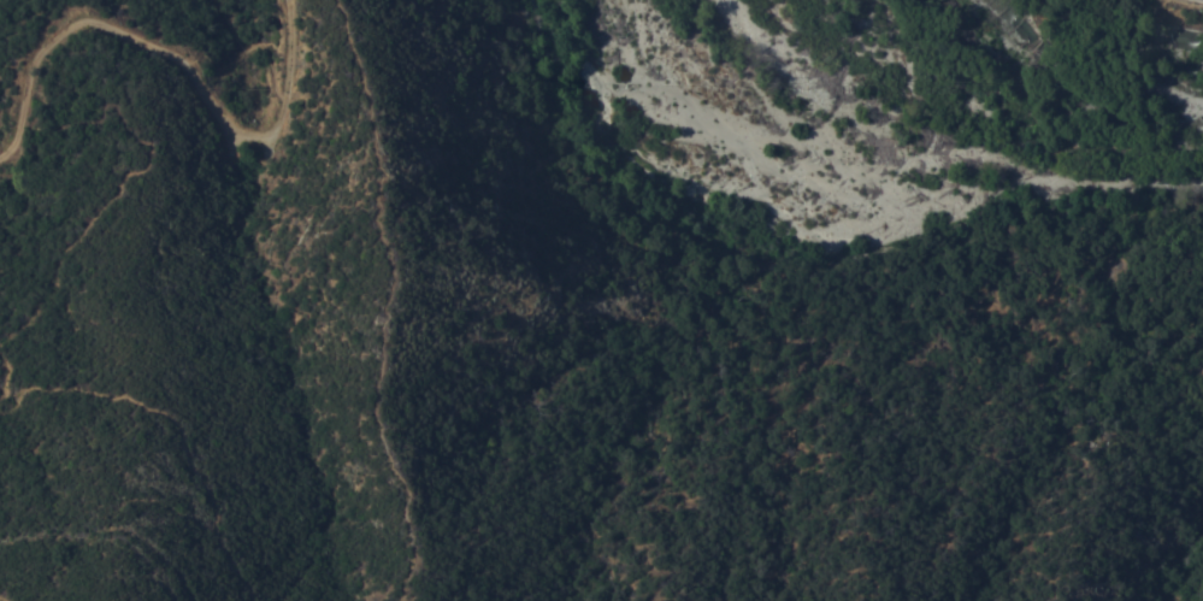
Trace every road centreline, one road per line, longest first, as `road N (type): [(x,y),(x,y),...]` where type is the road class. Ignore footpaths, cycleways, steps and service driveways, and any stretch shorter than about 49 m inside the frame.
road 1 (track): [(0,143),(42,49),(75,23),(119,28),(178,58),(238,122),(267,124),(287,89),(287,0)]

